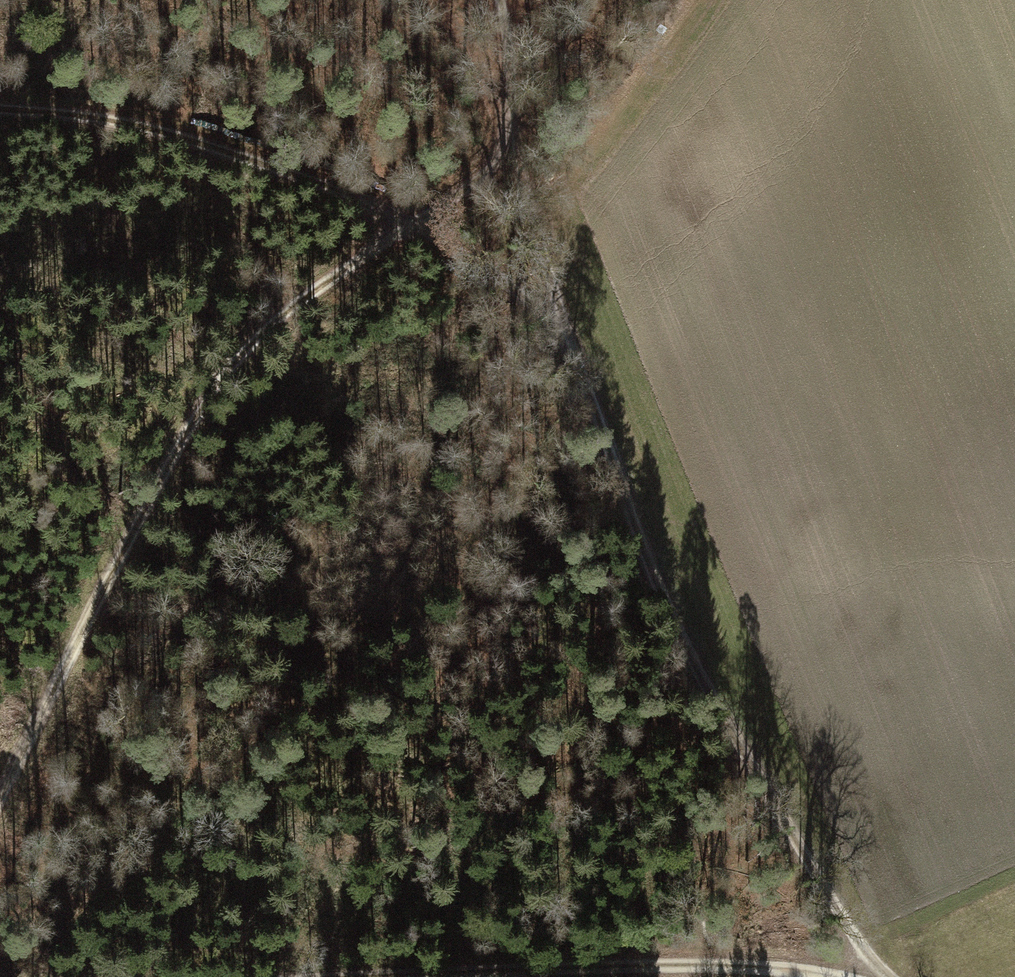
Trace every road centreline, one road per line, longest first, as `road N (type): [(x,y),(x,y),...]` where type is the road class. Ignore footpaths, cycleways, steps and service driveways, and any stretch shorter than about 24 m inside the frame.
road 1 (track): [(0,105),(190,139),(345,189),(406,216),(561,339),(652,619),(892,976)]
road 2 (track): [(497,0),(512,61),(492,142),(406,216),(296,282),(234,334),(143,466),(0,762)]
road 3 (track): [(856,976),(824,968),(612,958),(153,976)]
road 4 (track): [(561,339),(492,142),(428,0)]

